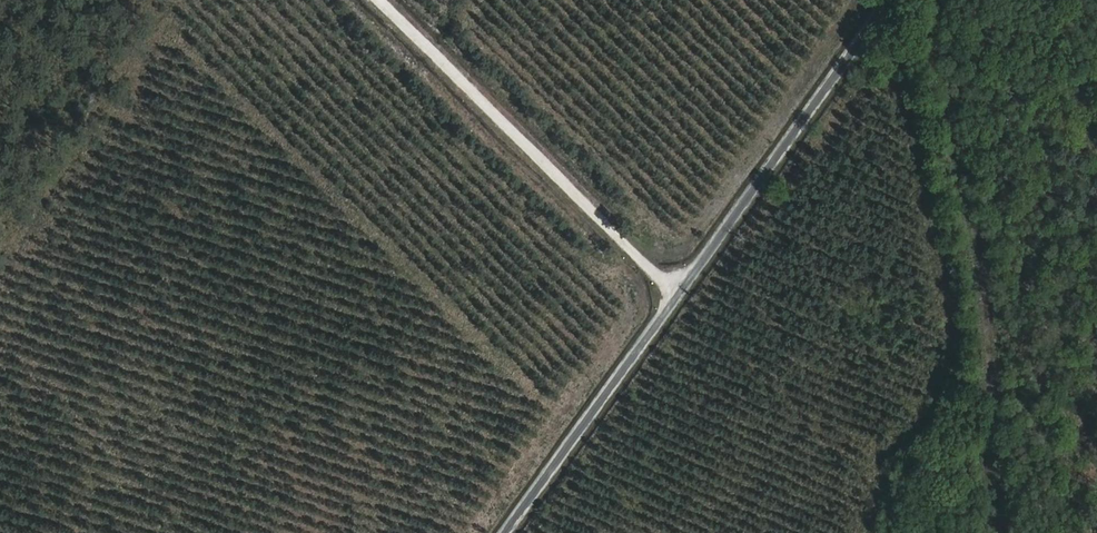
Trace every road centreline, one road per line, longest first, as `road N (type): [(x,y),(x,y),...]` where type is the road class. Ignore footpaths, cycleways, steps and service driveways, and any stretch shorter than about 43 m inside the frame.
road 1 (unclassified): [(903,0),(509,532)]
road 2 (track): [(678,296),(378,0)]

